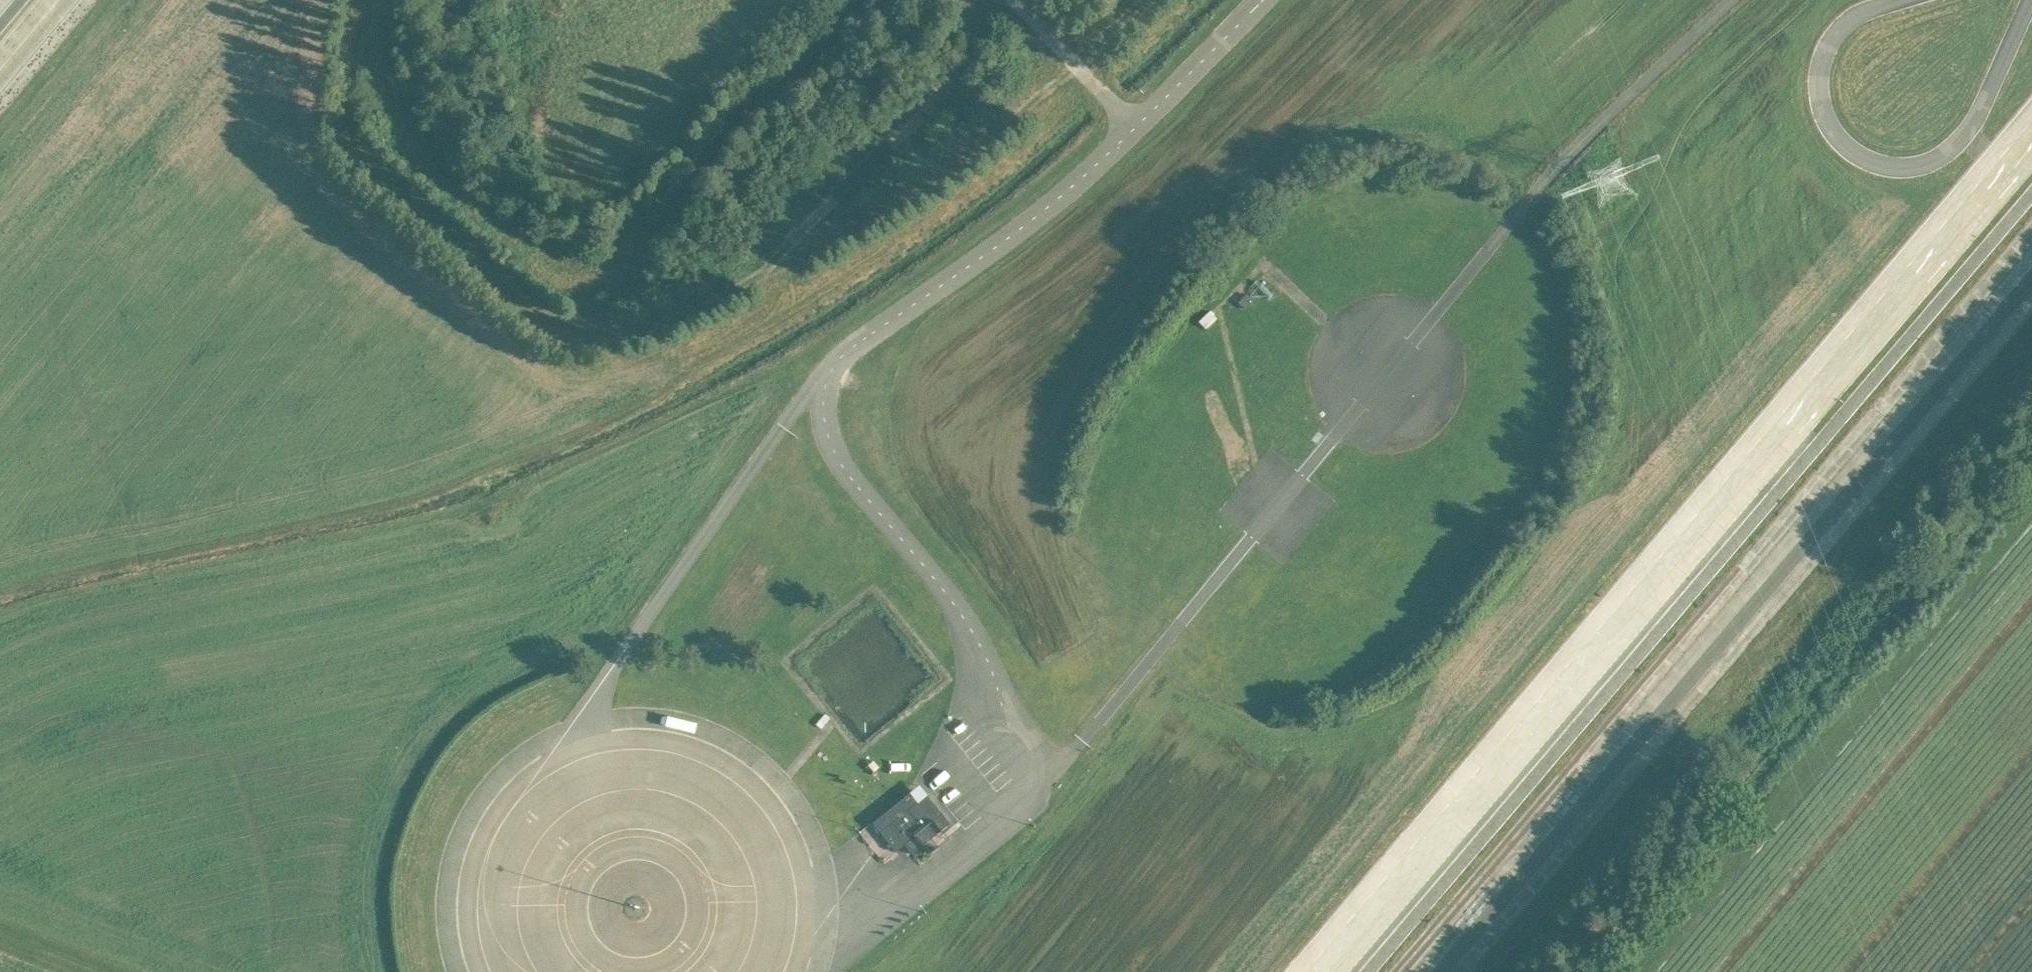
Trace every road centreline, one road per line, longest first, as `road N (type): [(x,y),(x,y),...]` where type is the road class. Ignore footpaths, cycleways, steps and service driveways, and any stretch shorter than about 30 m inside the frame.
road 1 (track): [(365,0),(345,70),(352,133),(370,171),(425,229),(521,308),(582,337),(636,333),(902,203),(990,141),(1074,67)]
road 2 (track): [(398,0),(386,29),(388,80),(410,138),(459,196),(526,254),(565,271),(604,270),(651,239),(718,149),(808,61),(853,0)]
road 3 (track): [(1083,742),(1561,162)]
road 4 (track): [(740,287),(951,89),(992,0)]

